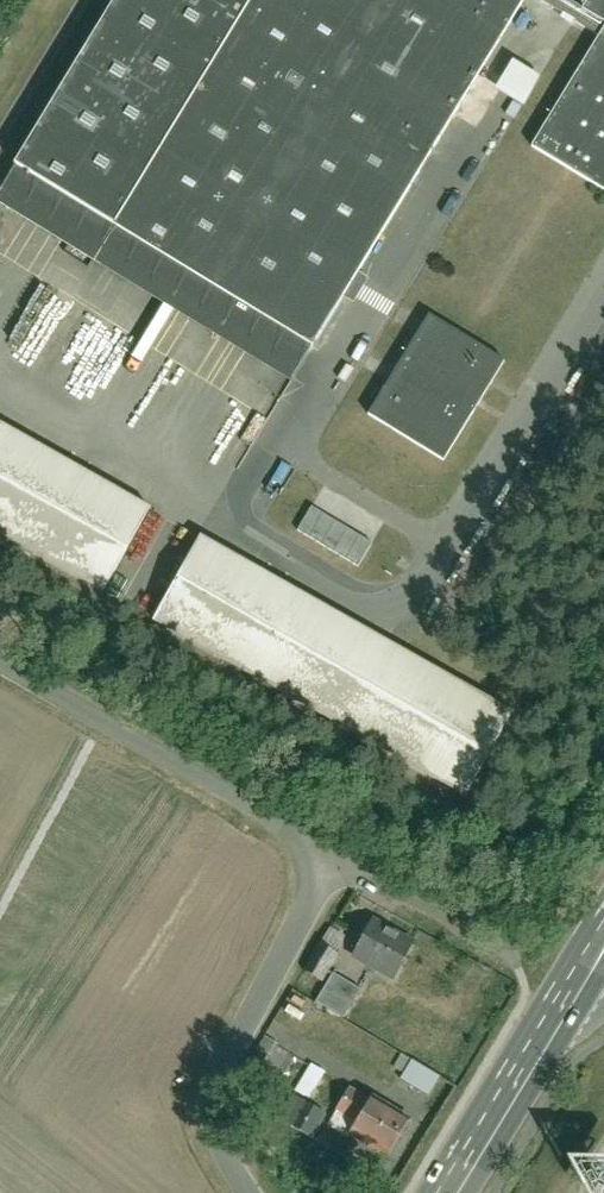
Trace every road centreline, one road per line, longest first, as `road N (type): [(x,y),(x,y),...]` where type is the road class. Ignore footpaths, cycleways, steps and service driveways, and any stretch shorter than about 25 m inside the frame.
road 1 (residential): [(337,863),(0,665)]
road 2 (residential): [(337,863),(230,1052),(215,1102),(216,1134),(246,1192)]
road 3 (secondary): [(603,929),(438,1192)]
road 4 (residential): [(449,931),(337,863)]

